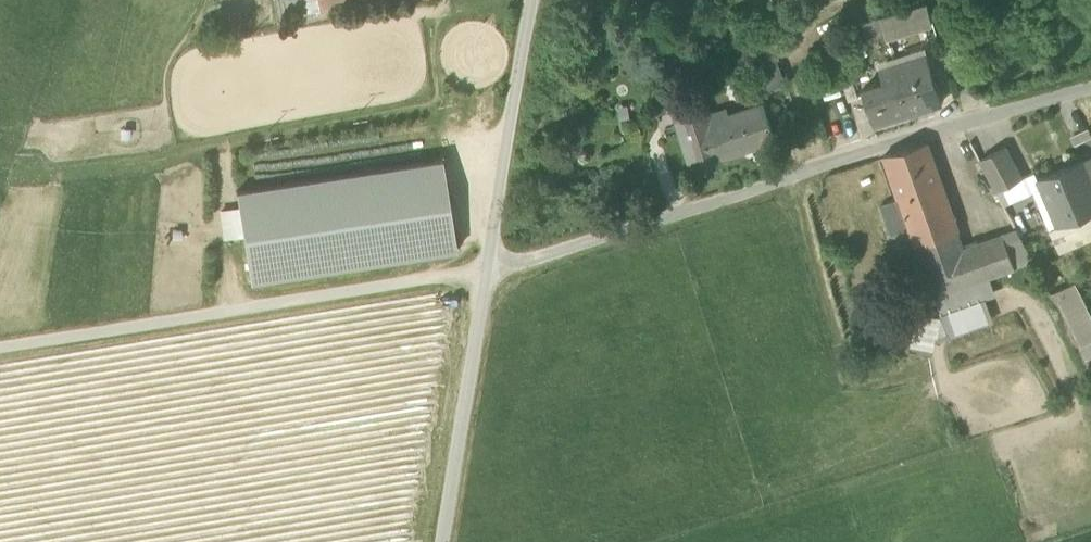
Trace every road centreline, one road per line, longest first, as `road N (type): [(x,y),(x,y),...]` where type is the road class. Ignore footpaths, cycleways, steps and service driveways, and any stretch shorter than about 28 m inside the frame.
road 1 (track): [(0,345),(489,267),(443,541)]
road 2 (unclassified): [(1090,91),(489,267)]
road 3 (unclassified): [(531,0),(489,267)]

